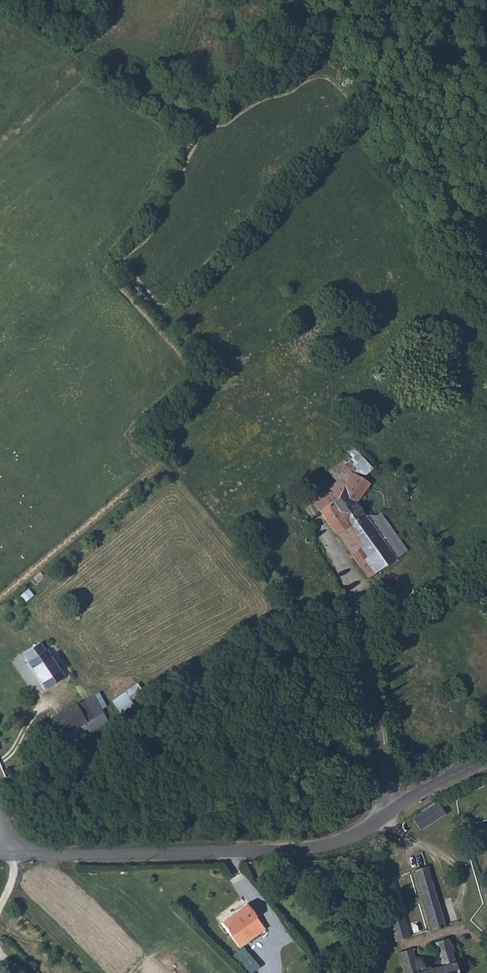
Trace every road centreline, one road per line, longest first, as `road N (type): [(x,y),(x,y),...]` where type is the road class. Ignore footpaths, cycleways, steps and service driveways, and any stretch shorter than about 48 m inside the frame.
road 1 (unclassified): [(14,856),(292,850),(351,838),(398,807)]
road 2 (residential): [(339,570),(375,663),(398,807)]

